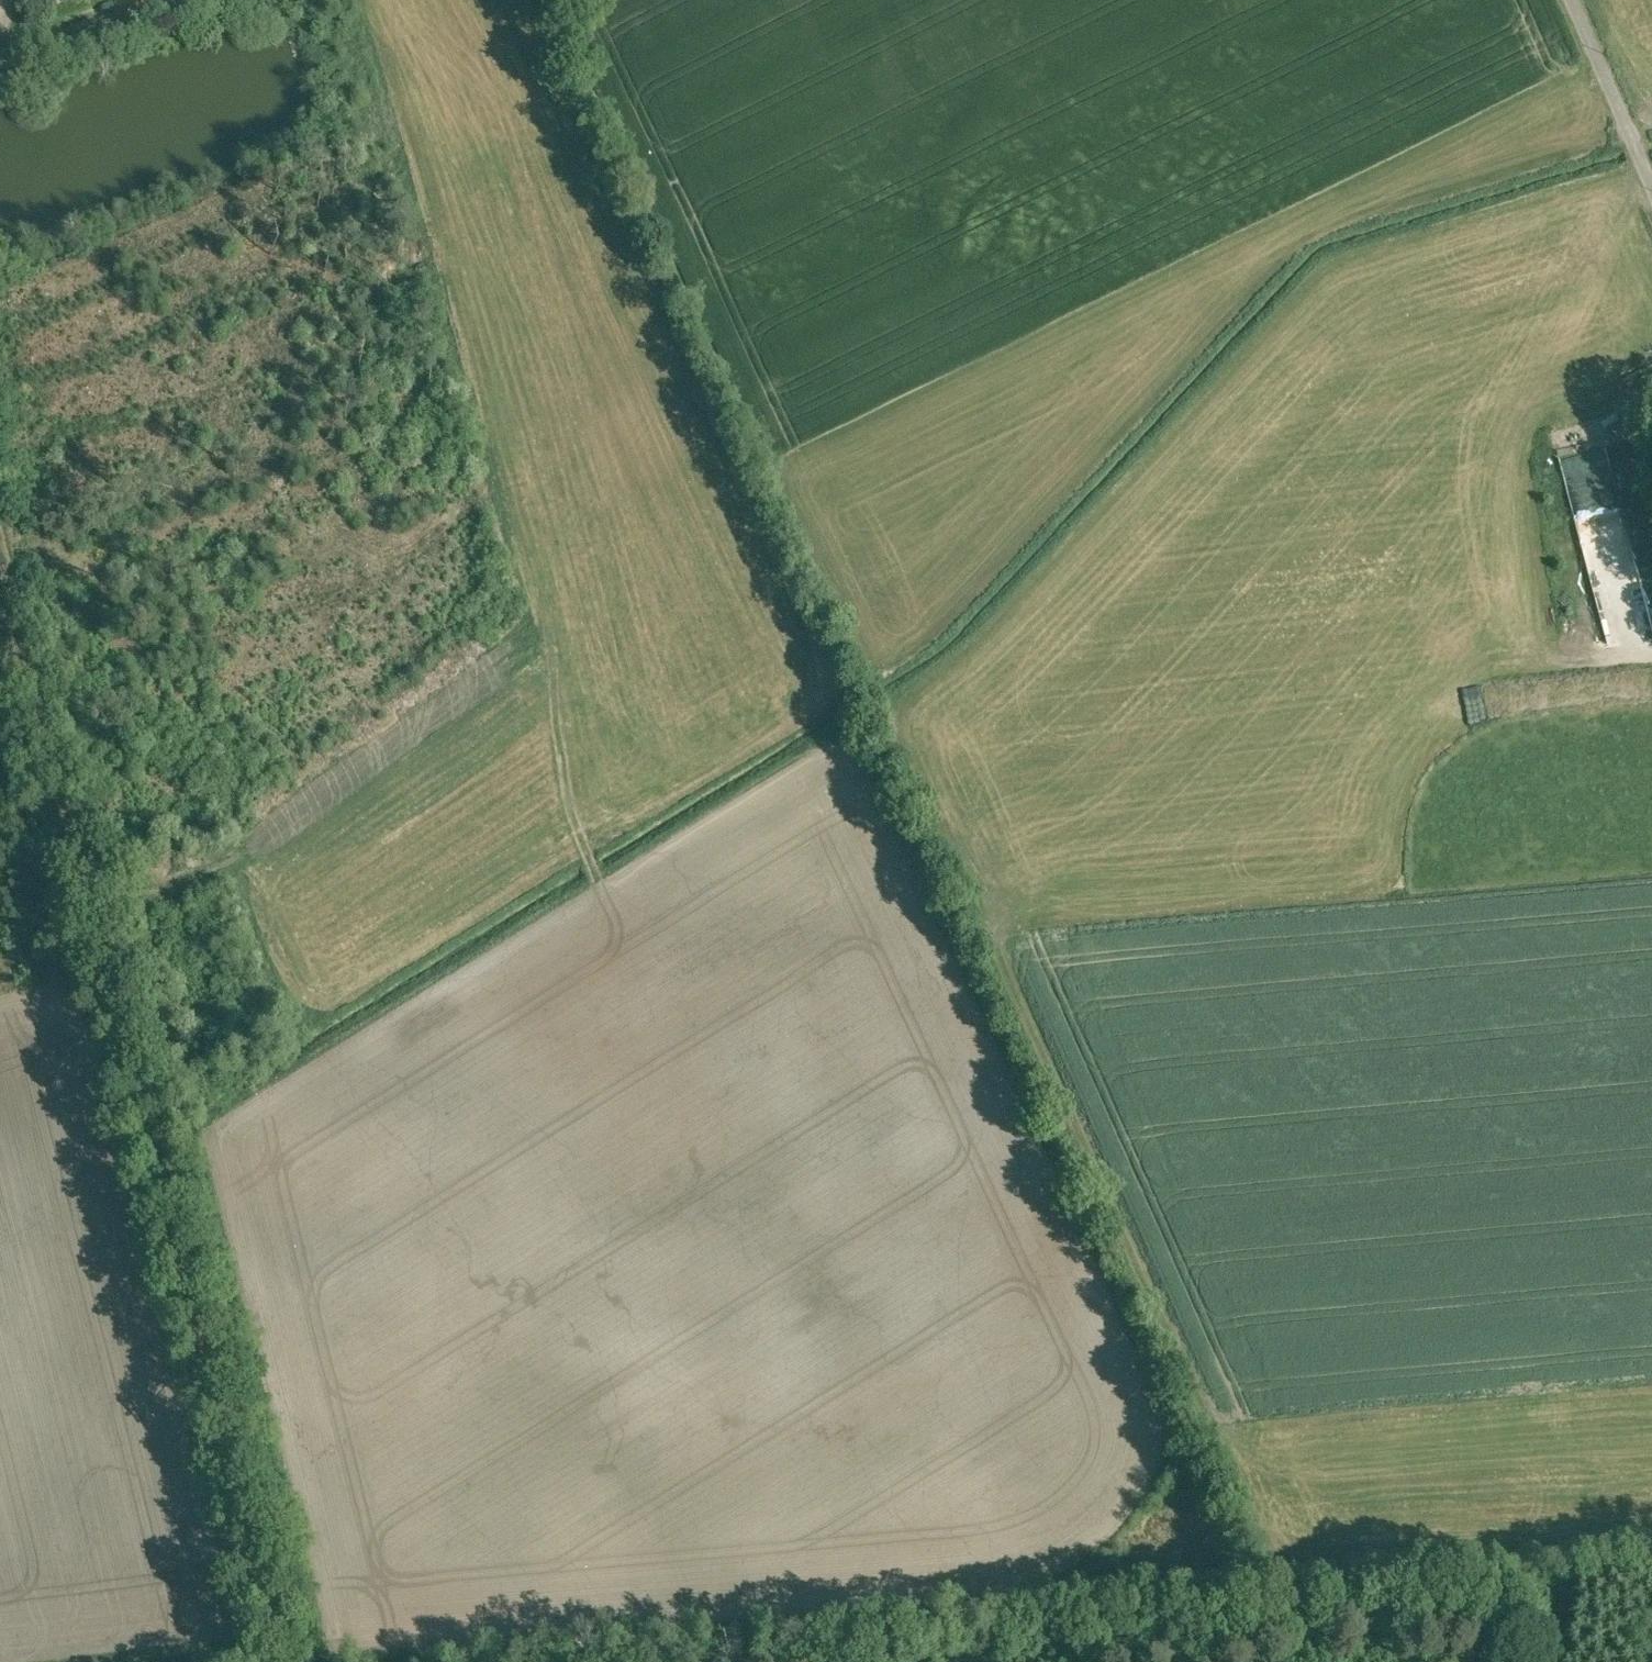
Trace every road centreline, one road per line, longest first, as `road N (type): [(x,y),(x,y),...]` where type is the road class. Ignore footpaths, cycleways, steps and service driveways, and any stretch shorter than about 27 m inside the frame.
road 1 (track): [(281,1661),(0,535)]
road 2 (track): [(878,1661),(1495,1610),(1498,1661)]
road 3 (unclassified): [(179,0),(0,63)]

